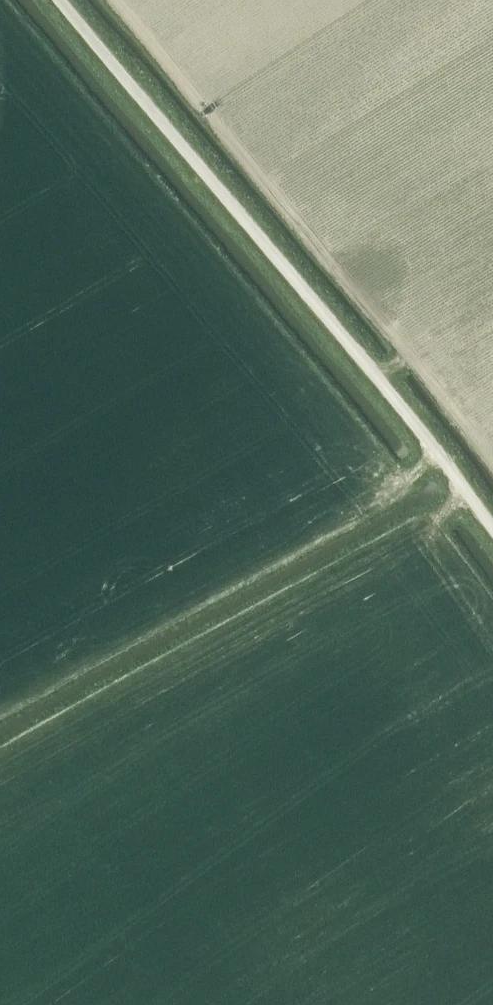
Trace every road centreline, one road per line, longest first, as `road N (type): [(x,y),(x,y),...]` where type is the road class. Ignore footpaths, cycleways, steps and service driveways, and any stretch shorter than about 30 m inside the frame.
road 1 (unclassified): [(492,526),(425,434),(61,0)]

